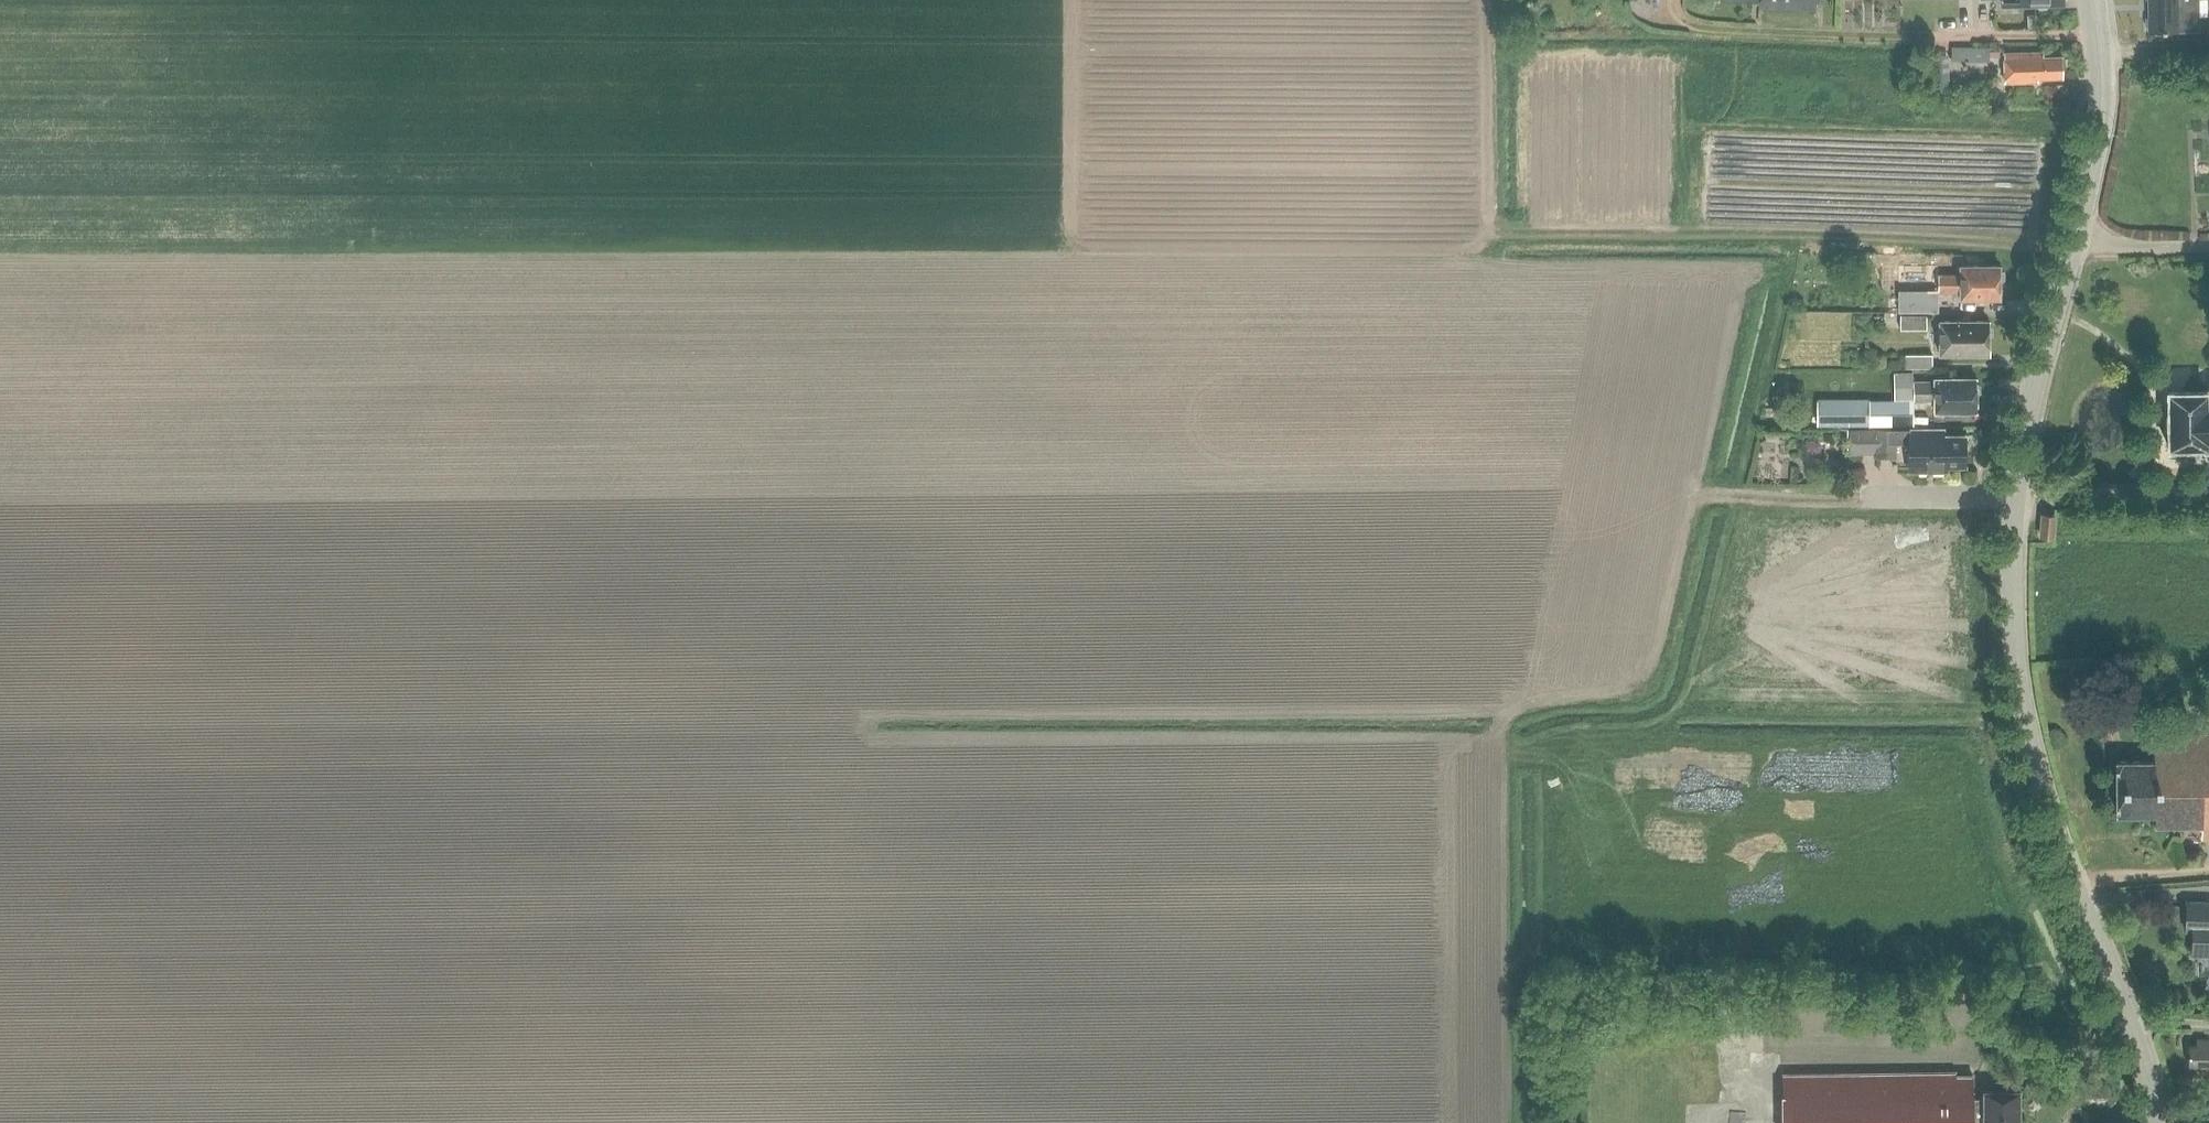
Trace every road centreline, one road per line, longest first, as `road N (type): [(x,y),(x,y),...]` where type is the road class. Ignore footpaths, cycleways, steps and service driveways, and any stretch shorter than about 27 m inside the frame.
road 1 (tertiary): [(2162,1122),(2023,739),(2009,656),(2007,567),(2030,413),(2090,182),(2098,54)]
road 2 (track): [(2208,250),(2069,252)]

